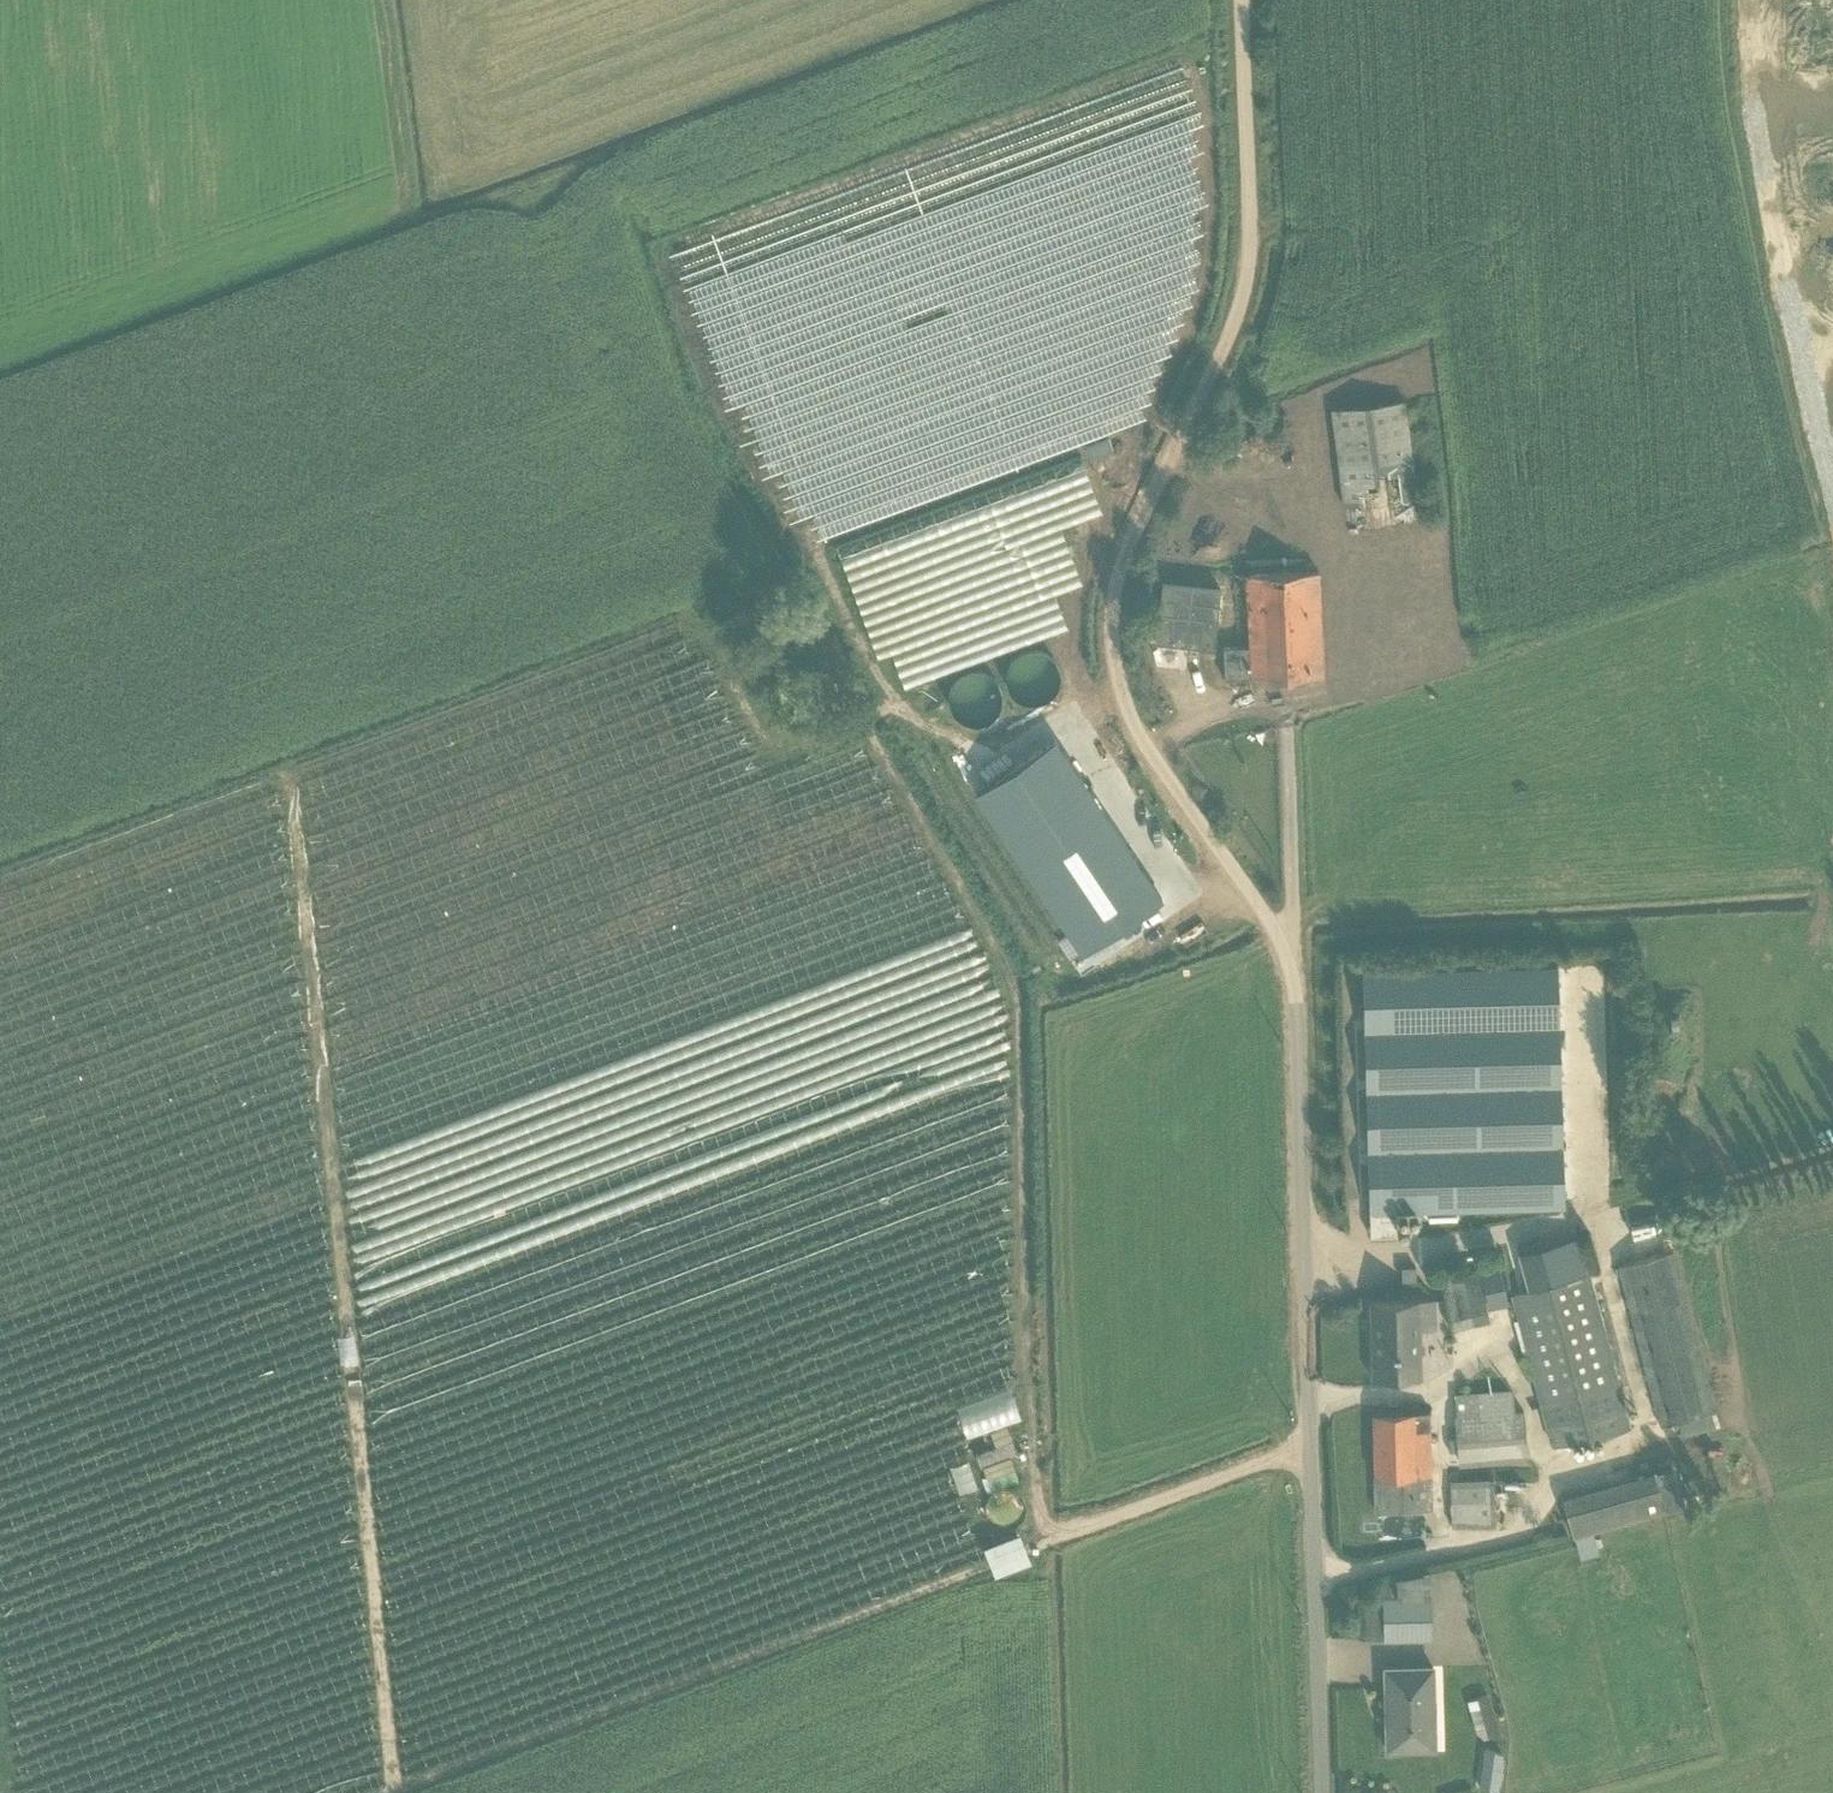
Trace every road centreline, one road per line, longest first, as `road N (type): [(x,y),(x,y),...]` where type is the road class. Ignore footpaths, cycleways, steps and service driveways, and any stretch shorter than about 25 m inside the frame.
road 1 (unclassified): [(1323,1792),(1289,973),(1263,915),(1129,714),(1113,624),(1117,575),(1234,325),(1250,223),(1237,0)]

